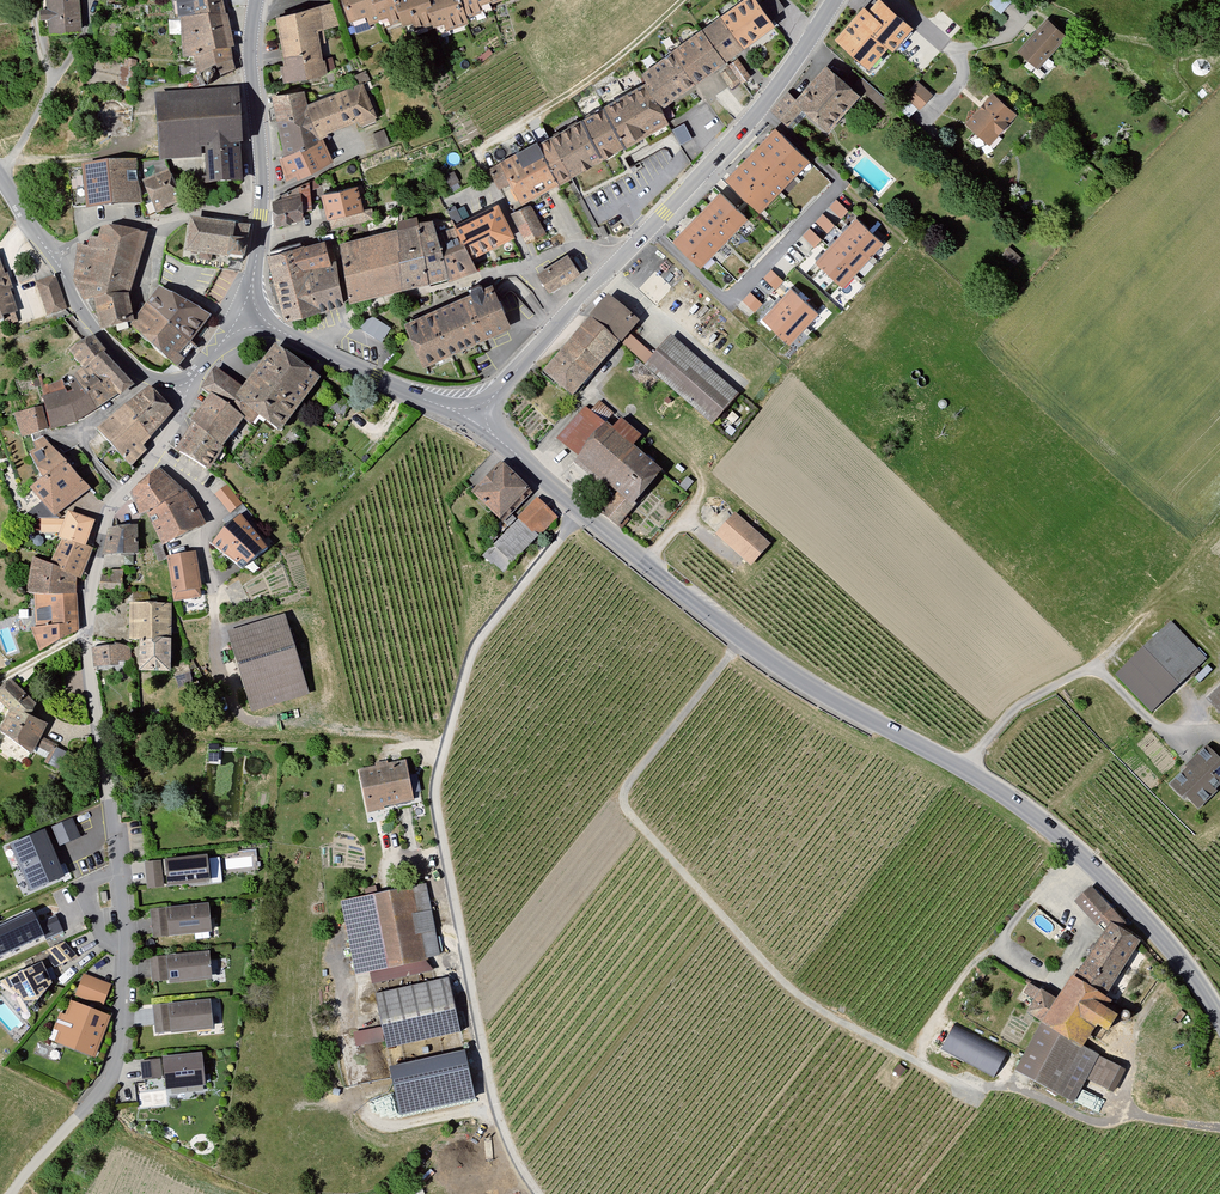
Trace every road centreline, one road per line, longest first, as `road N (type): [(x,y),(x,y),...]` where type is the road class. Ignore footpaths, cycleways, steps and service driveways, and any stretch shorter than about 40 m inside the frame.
road 1 (tertiary): [(1219,1020),(1201,984),(1050,820),(742,639),(526,466),(478,413)]
road 2 (track): [(742,639),(617,798),(786,983),(844,1021),(906,1053),(1071,843)]
road 3 (residential): [(151,453),(107,507),(89,574),(87,629),(128,928),(112,1080)]
road 4 (residential): [(760,107),(838,187),(730,299),(650,226)]
road 5 (track): [(484,174),(486,146),(602,70),(682,0)]
road 6 (tertiary): [(478,413),(377,379),(252,318)]
road 7 (residential): [(55,260),(106,222),(159,225),(188,211),(261,204)]
road 8 (residential): [(215,644),(204,545),(213,512),(151,453)]
road 9 (residential): [(618,261),(604,251),(562,246),(413,295)]
road 10 (tertiary): [(618,261),(478,413)]
road 11 (tertiary): [(261,204),(251,40),(257,0)]
road 12 (tertiary): [(55,260),(95,329),(147,378),(187,390)]
road 13 (track): [(1219,526),(1091,668)]
road 14 (tertiary): [(760,107),(650,226)]
road 15 (track): [(112,1080),(15,1193)]
road 16 (tertiary): [(831,0),(760,107)]

